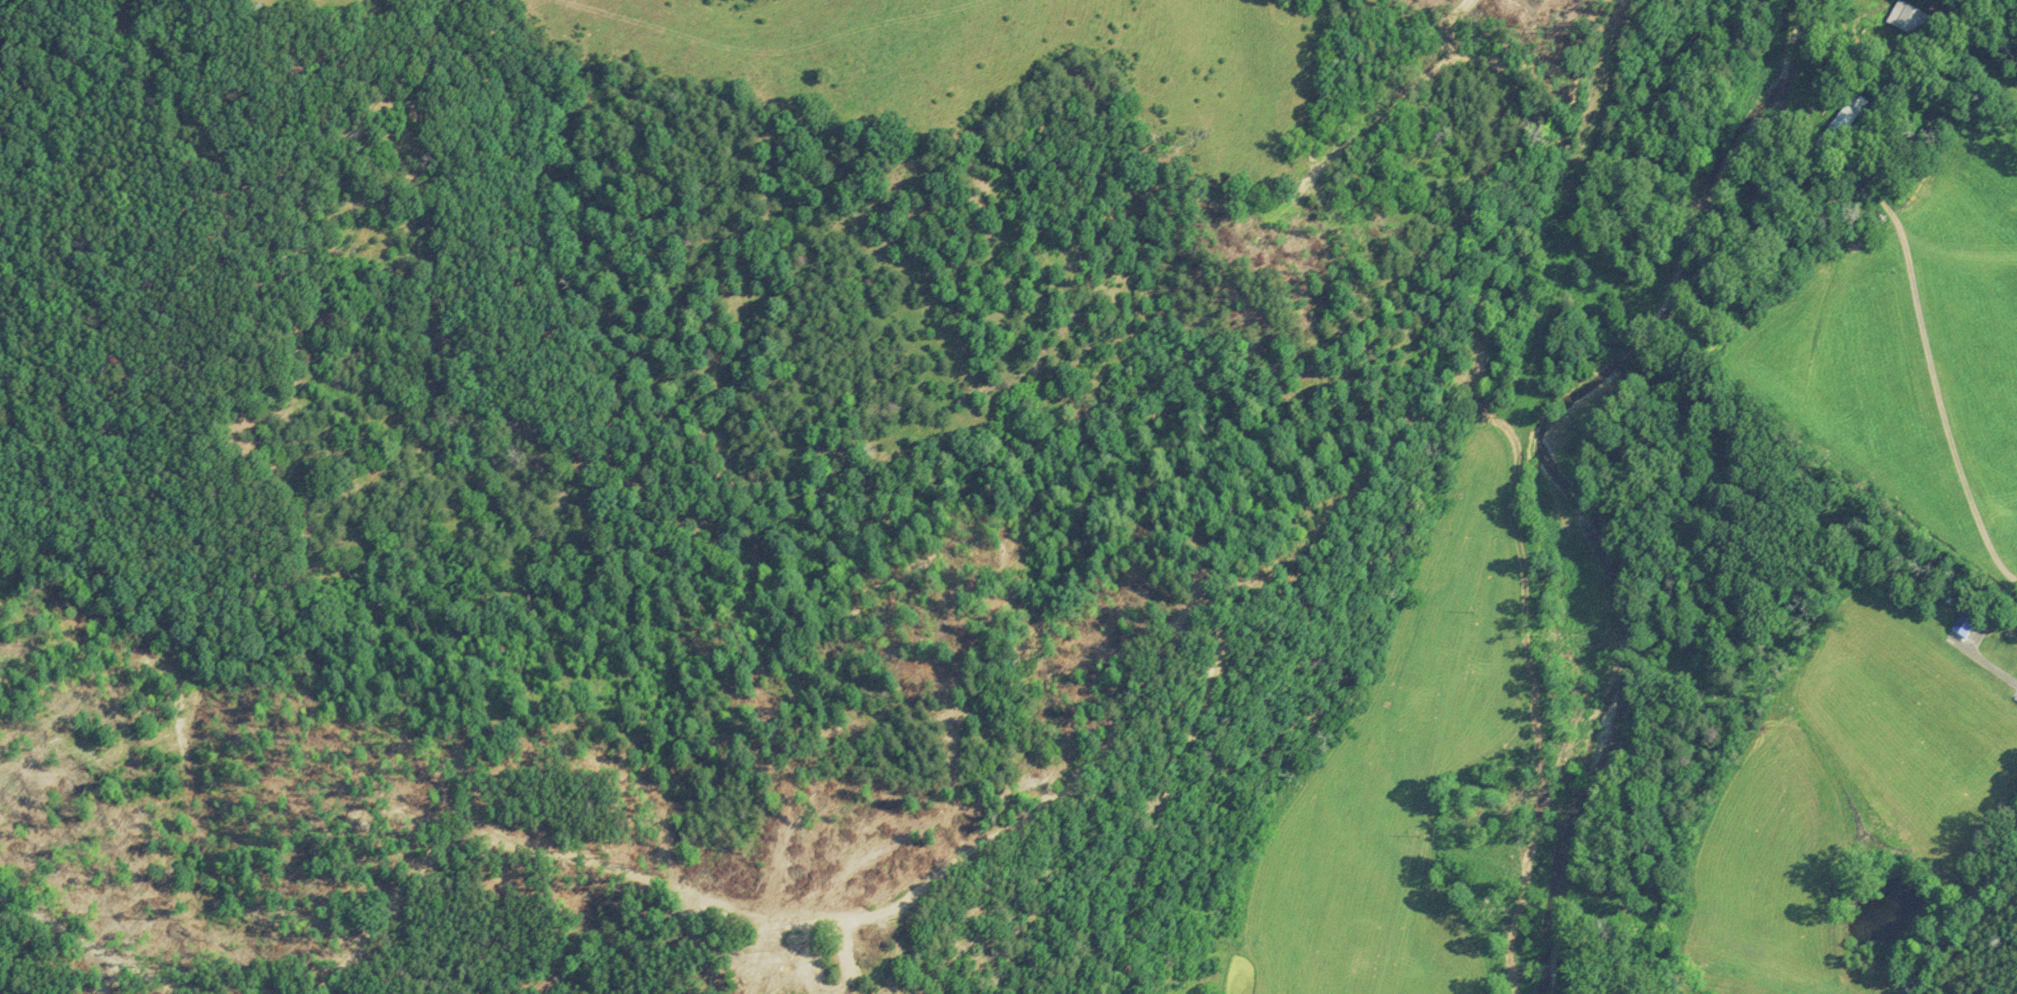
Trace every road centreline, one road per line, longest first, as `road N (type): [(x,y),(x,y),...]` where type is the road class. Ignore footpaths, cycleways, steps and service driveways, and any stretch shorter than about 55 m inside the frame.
road 1 (tertiary): [(1909,993),(1948,922),(2016,837)]

